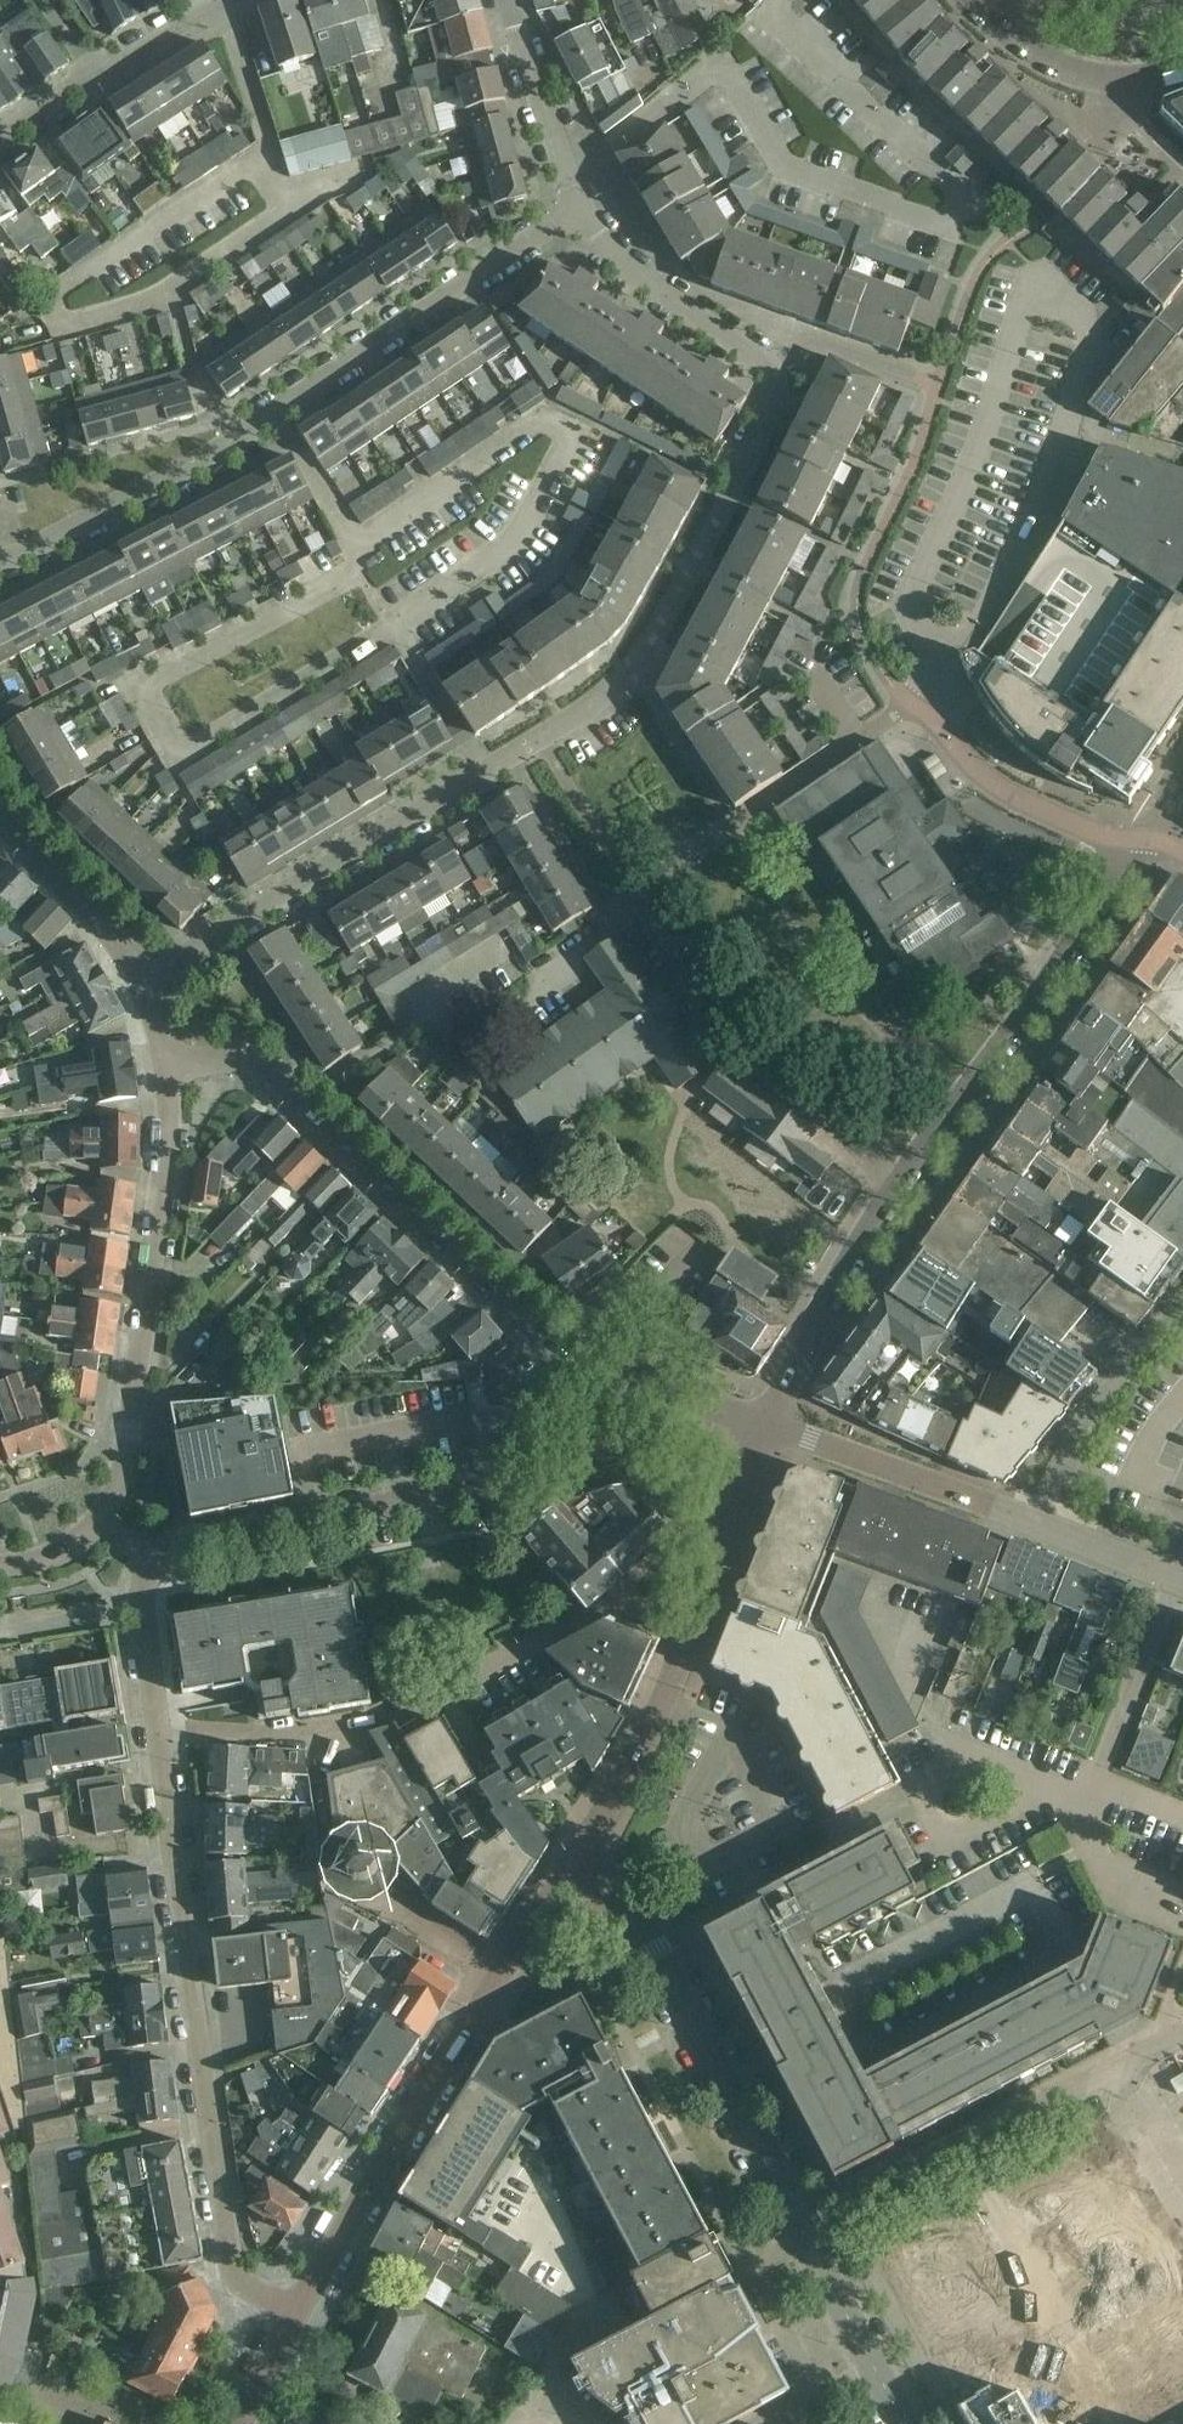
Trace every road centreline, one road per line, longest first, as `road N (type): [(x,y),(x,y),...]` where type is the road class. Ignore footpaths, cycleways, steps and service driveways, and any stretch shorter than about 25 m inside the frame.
road 1 (residential): [(142,986),(595,703),(629,673),(663,623),(780,374),(627,271),(584,211)]
road 2 (residential): [(158,1732),(138,1590),(153,1556),(174,1544),(560,1473),(605,1455),(637,1429),(648,1393)]
road 3 (residential): [(913,1161),(707,978),(666,897),(670,870),(683,853),(908,702)]
road 4 (residential): [(0,565),(235,441),(584,211)]
road 5 (residential): [(296,2311),(234,2276),(206,2119),(158,1732)]
road 6 (unclassified): [(648,1393),(603,1378),(539,1335),(249,1062),(226,1055),(166,1065)]
road 7 (unclassified): [(0,1566),(50,1558),(84,1541),(117,1491),(162,1186),(166,1065)]
road 8 (residential): [(158,1732),(366,1729),(564,1626),(612,1609),(684,1637)]
road 9 (unclassified): [(296,2311),(566,1876)]
road 10 (residential): [(1182,1913),(1124,1890),(1080,1815),(1037,1777),(973,1761),(800,1846)]
road 11 (residential): [(802,2240),(655,1948),(632,1919),(566,1876)]
road 12 (residential): [(1182,2039),(802,2240)]
road 13 (residential): [(913,1161),(1140,840)]
road 14 (residential): [(767,1429),(832,1284),(913,1161)]
road 15 (residential): [(767,1429),(1032,1523)]
road 16 (residential): [(1140,840),(1098,834),(1022,800),(978,770),(908,702)]
road 17 (unclassified): [(566,1876),(684,1637)]
road 18 (residential): [(1032,1523),(1118,1382),(1182,1307)]
road 19 (residential): [(584,211),(507,0)]
road 20 (unclassified): [(684,1637),(767,1429)]
road 21 (unclassified): [(142,986),(110,928),(0,820)]
road 22 (residential): [(899,2423),(802,2240)]
road 23 (residential): [(1129,80),(1073,68),(1021,43),(976,0)]
road 24 (residential): [(1032,1523),(1182,1582)]
road 25 (residential): [(95,77),(223,0)]
road 26 (unclassified): [(233,2423),(296,2311)]
road 27 (unclassified): [(767,1429),(648,1393)]

